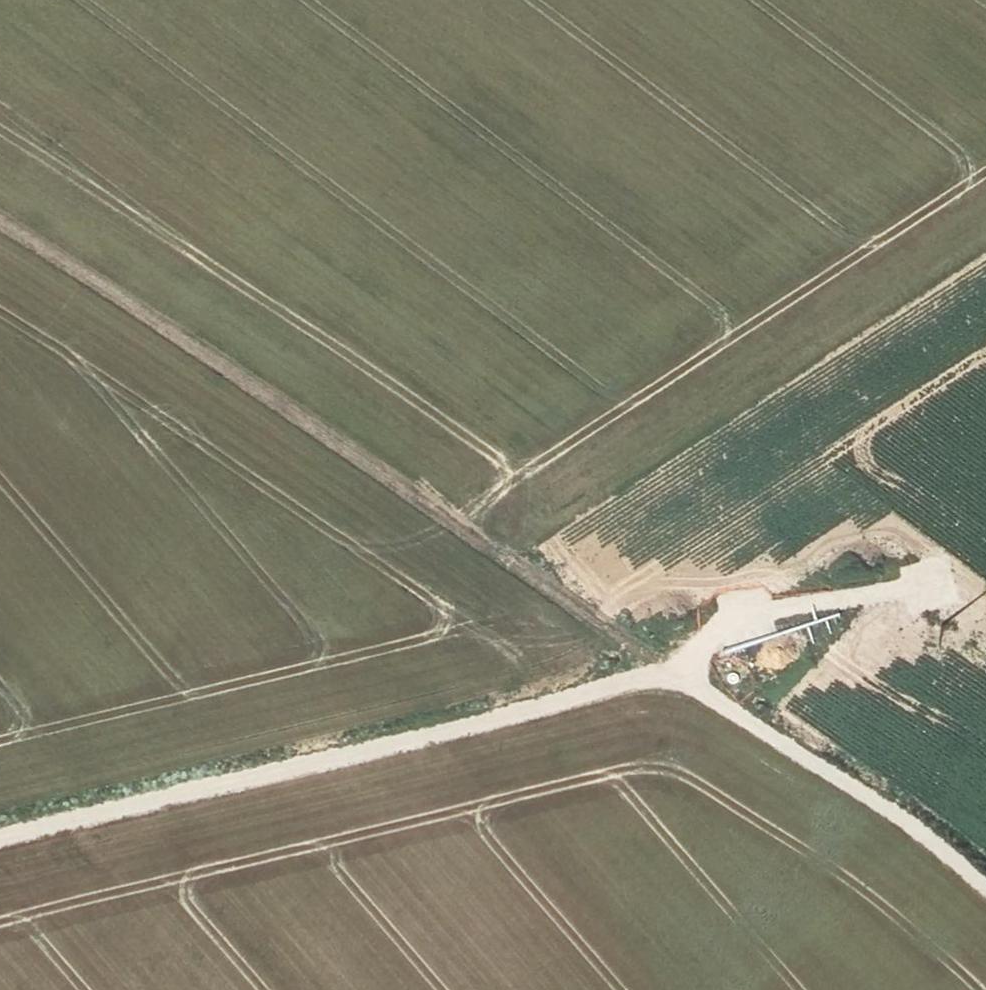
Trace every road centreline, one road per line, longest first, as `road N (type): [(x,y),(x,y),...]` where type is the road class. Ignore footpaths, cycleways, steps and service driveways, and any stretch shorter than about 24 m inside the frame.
road 1 (track): [(0,231),(917,835),(985,895)]
road 2 (track): [(920,584),(741,609),(667,667),(0,842)]

